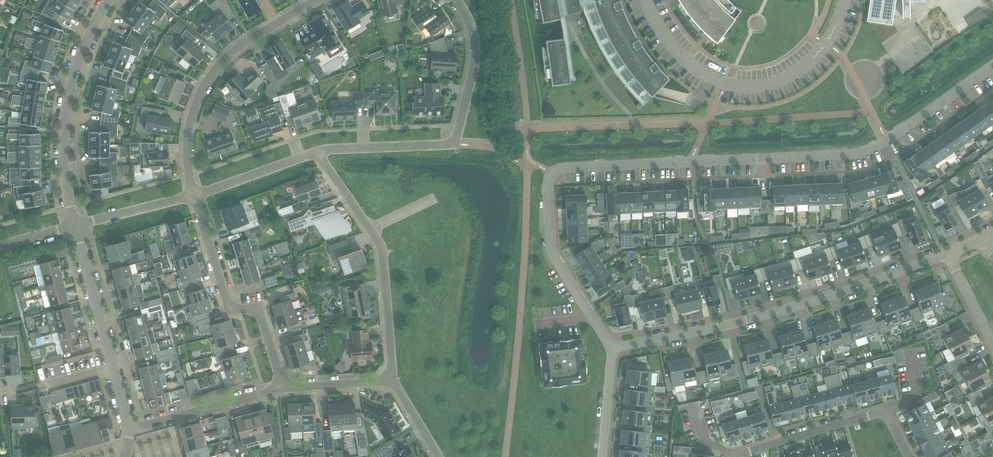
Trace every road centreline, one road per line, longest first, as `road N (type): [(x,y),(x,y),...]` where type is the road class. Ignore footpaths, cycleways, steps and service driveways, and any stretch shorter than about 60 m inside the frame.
road 1 (residential): [(992,66),(885,142),(850,156),(554,172),(550,244),(613,351)]
road 2 (residential): [(613,351),(718,331),(948,255)]
road 3 (residential): [(316,153),(457,142),(475,47),(455,0)]
road 4 (residential): [(194,198),(188,133),(205,86),(237,50),(318,0)]
road 5 (residential): [(74,227),(66,109),(110,0)]
road 6 (residential): [(282,390),(256,314),(226,305),(194,198)]
road 7 (residential): [(710,78),(752,88),(795,74),(826,44),(844,0)]
road 8 (residential): [(130,435),(282,390)]
road 9 (residential): [(392,381),(383,260),(369,230)]
road 10 (residential): [(112,370),(74,227)]
road 11 (residential): [(883,415),(741,456)]
road 12 (residential): [(194,198),(316,153)]
road 13 (residential): [(74,227),(194,198)]

